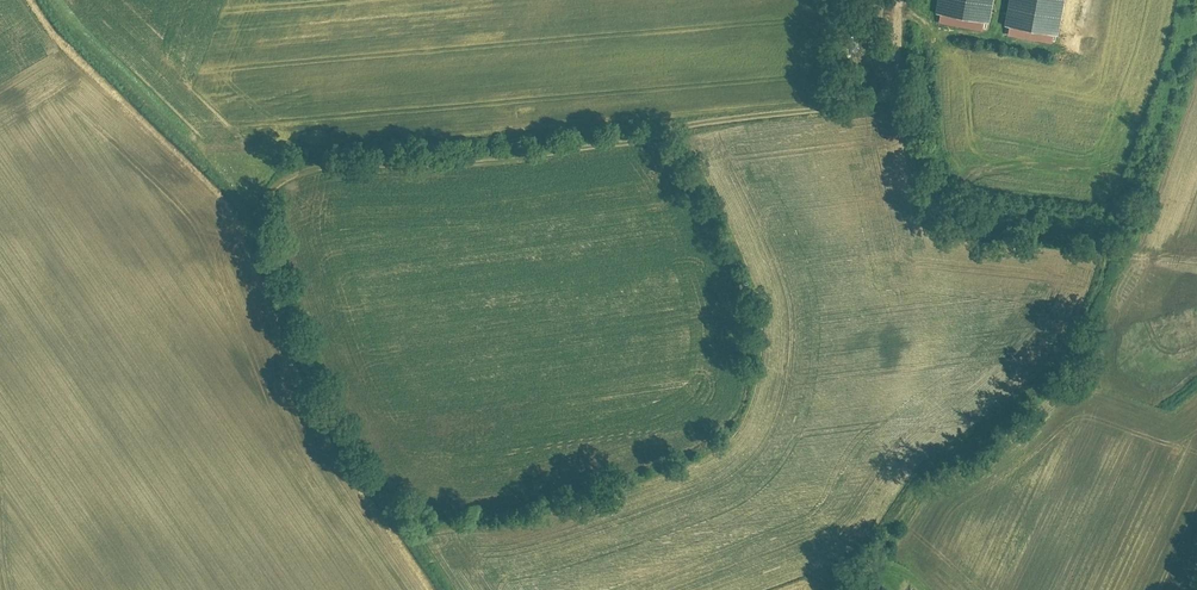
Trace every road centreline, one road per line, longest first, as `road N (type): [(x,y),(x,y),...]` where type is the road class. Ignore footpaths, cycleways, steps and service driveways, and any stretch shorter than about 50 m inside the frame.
road 1 (track): [(235,233),(271,190),(302,170),(552,150),(885,99),(911,0)]

